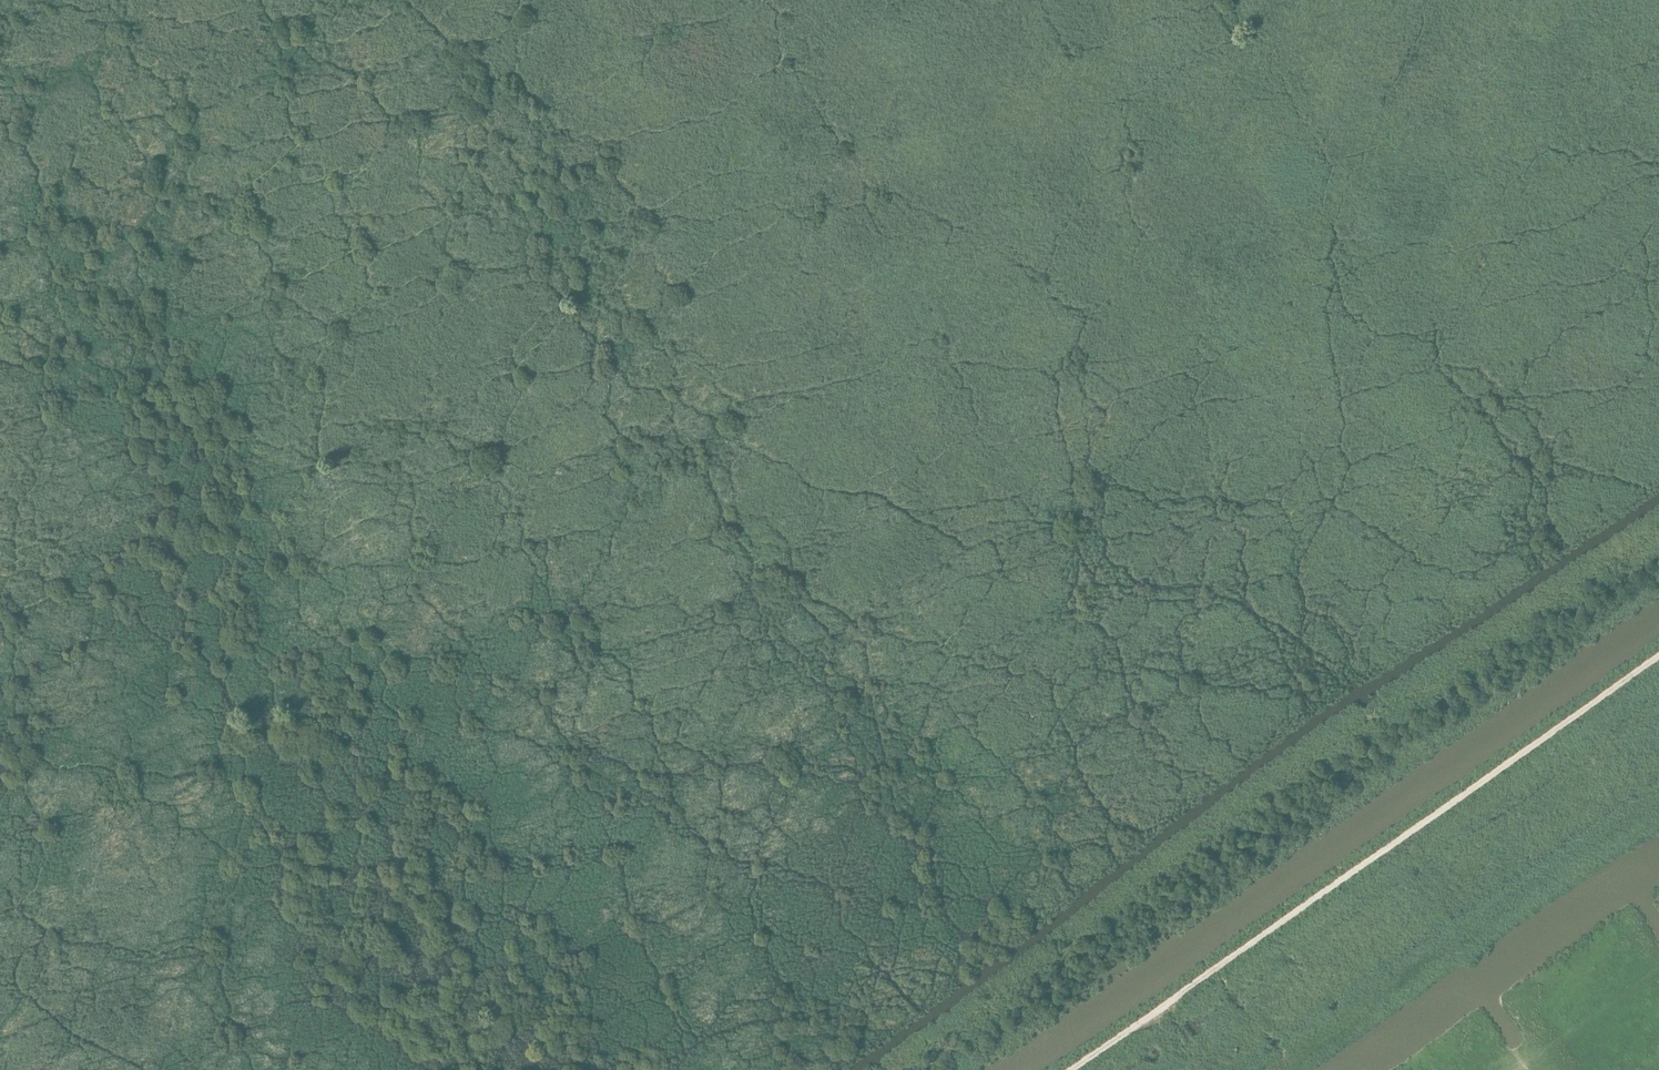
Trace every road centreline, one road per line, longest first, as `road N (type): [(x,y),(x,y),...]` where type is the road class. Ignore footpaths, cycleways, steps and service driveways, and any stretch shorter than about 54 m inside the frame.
road 1 (track): [(1658,658),(1074,1069)]

